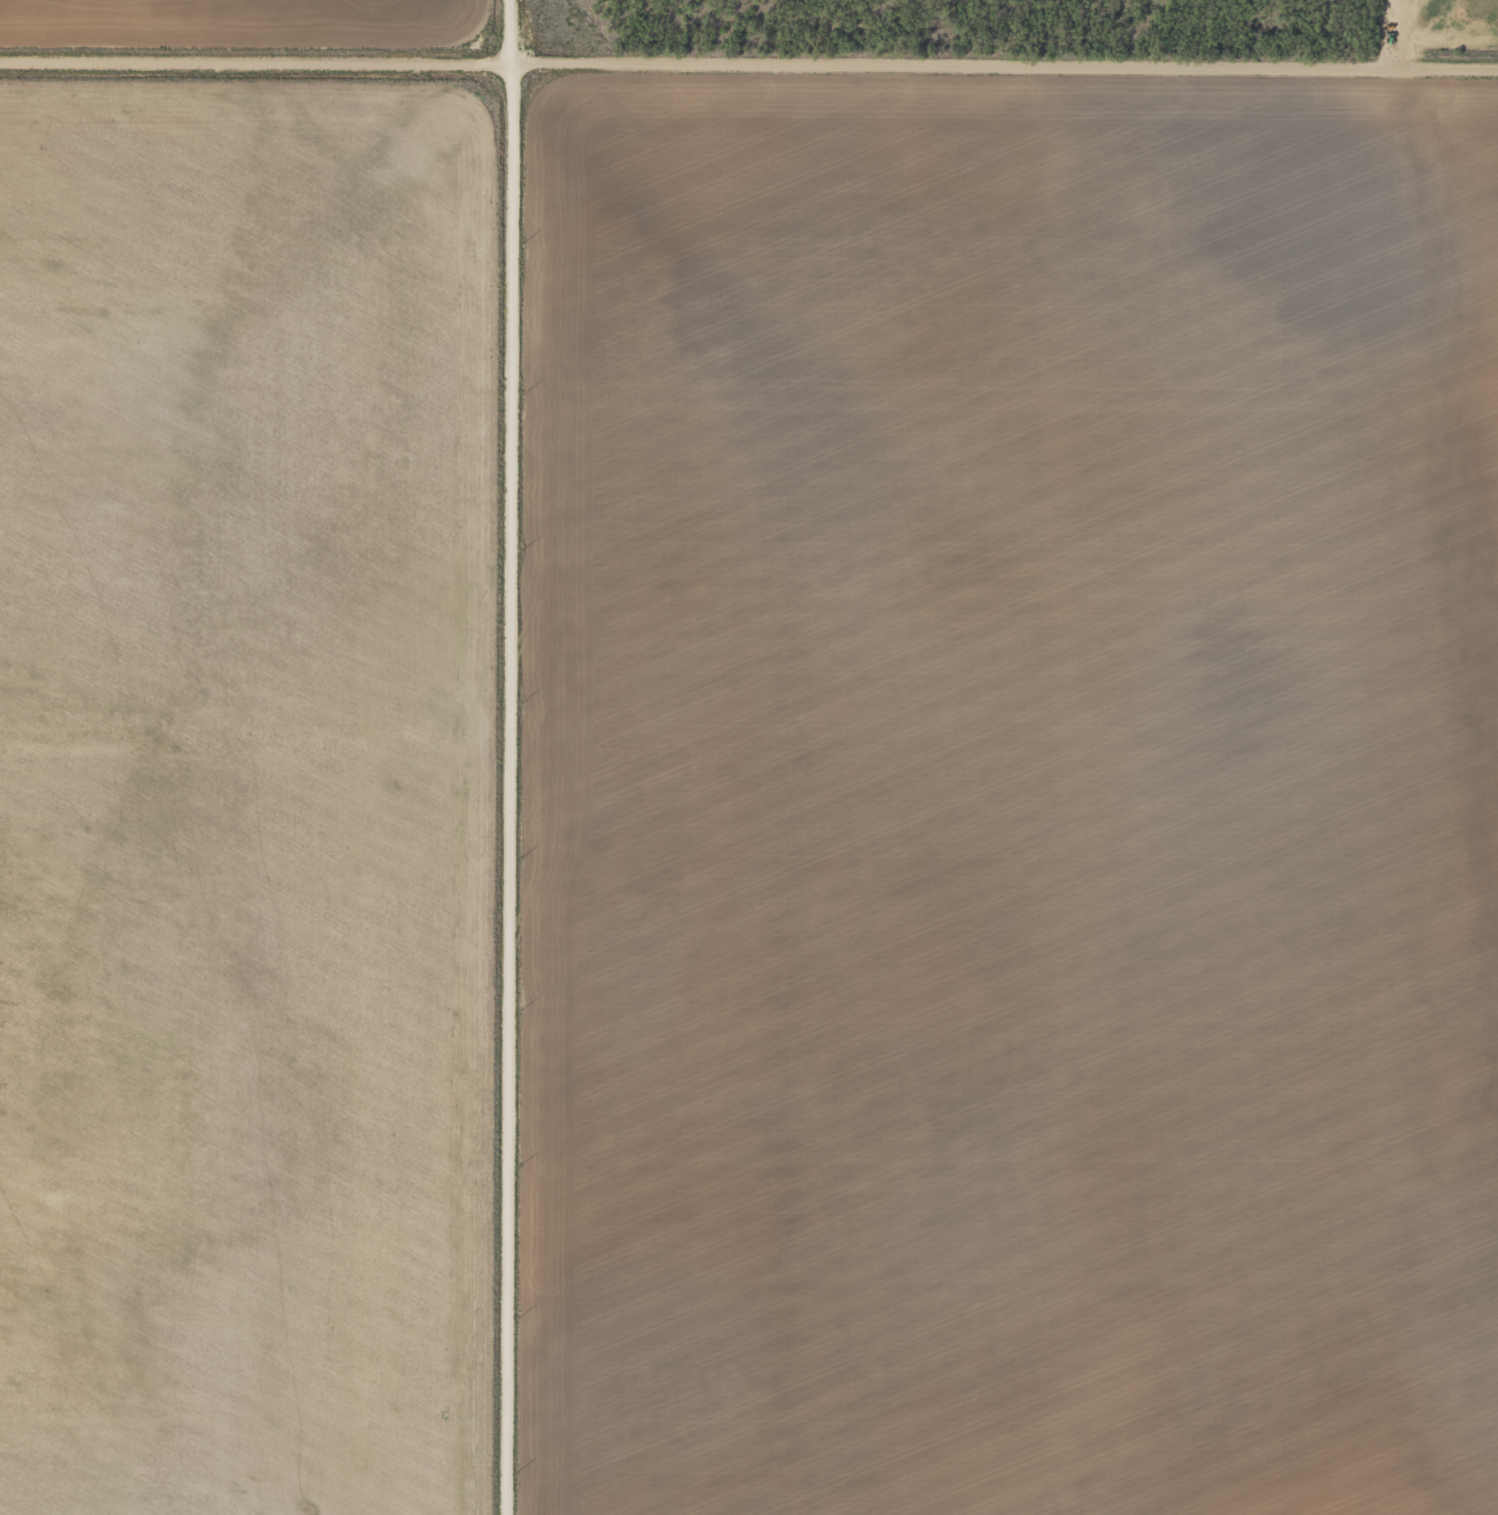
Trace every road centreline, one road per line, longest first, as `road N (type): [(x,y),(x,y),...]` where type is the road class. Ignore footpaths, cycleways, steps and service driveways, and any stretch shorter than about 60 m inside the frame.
road 1 (residential): [(492,0),(481,1514)]
road 2 (residential): [(1497,89),(0,79)]

